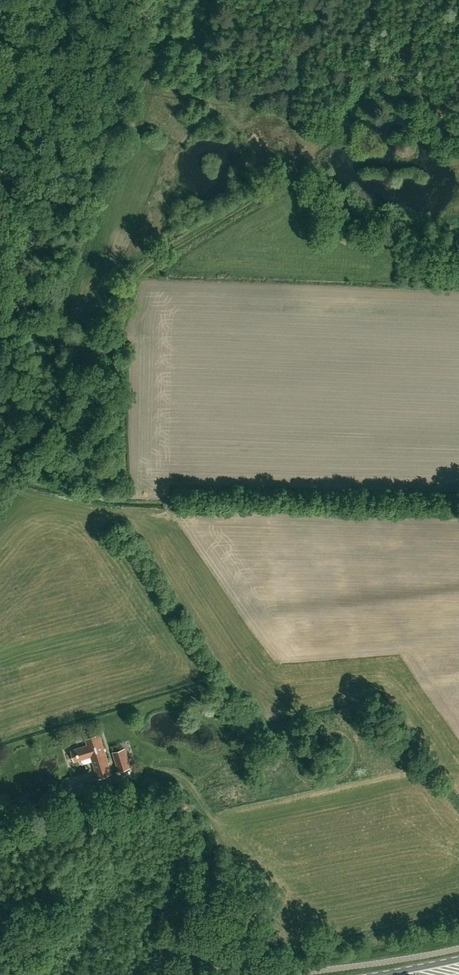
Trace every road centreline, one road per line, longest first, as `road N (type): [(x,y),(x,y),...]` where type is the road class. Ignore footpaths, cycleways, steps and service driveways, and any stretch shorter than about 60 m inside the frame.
road 1 (track): [(0,480),(53,418),(85,364),(117,339),(145,267),(288,177)]

